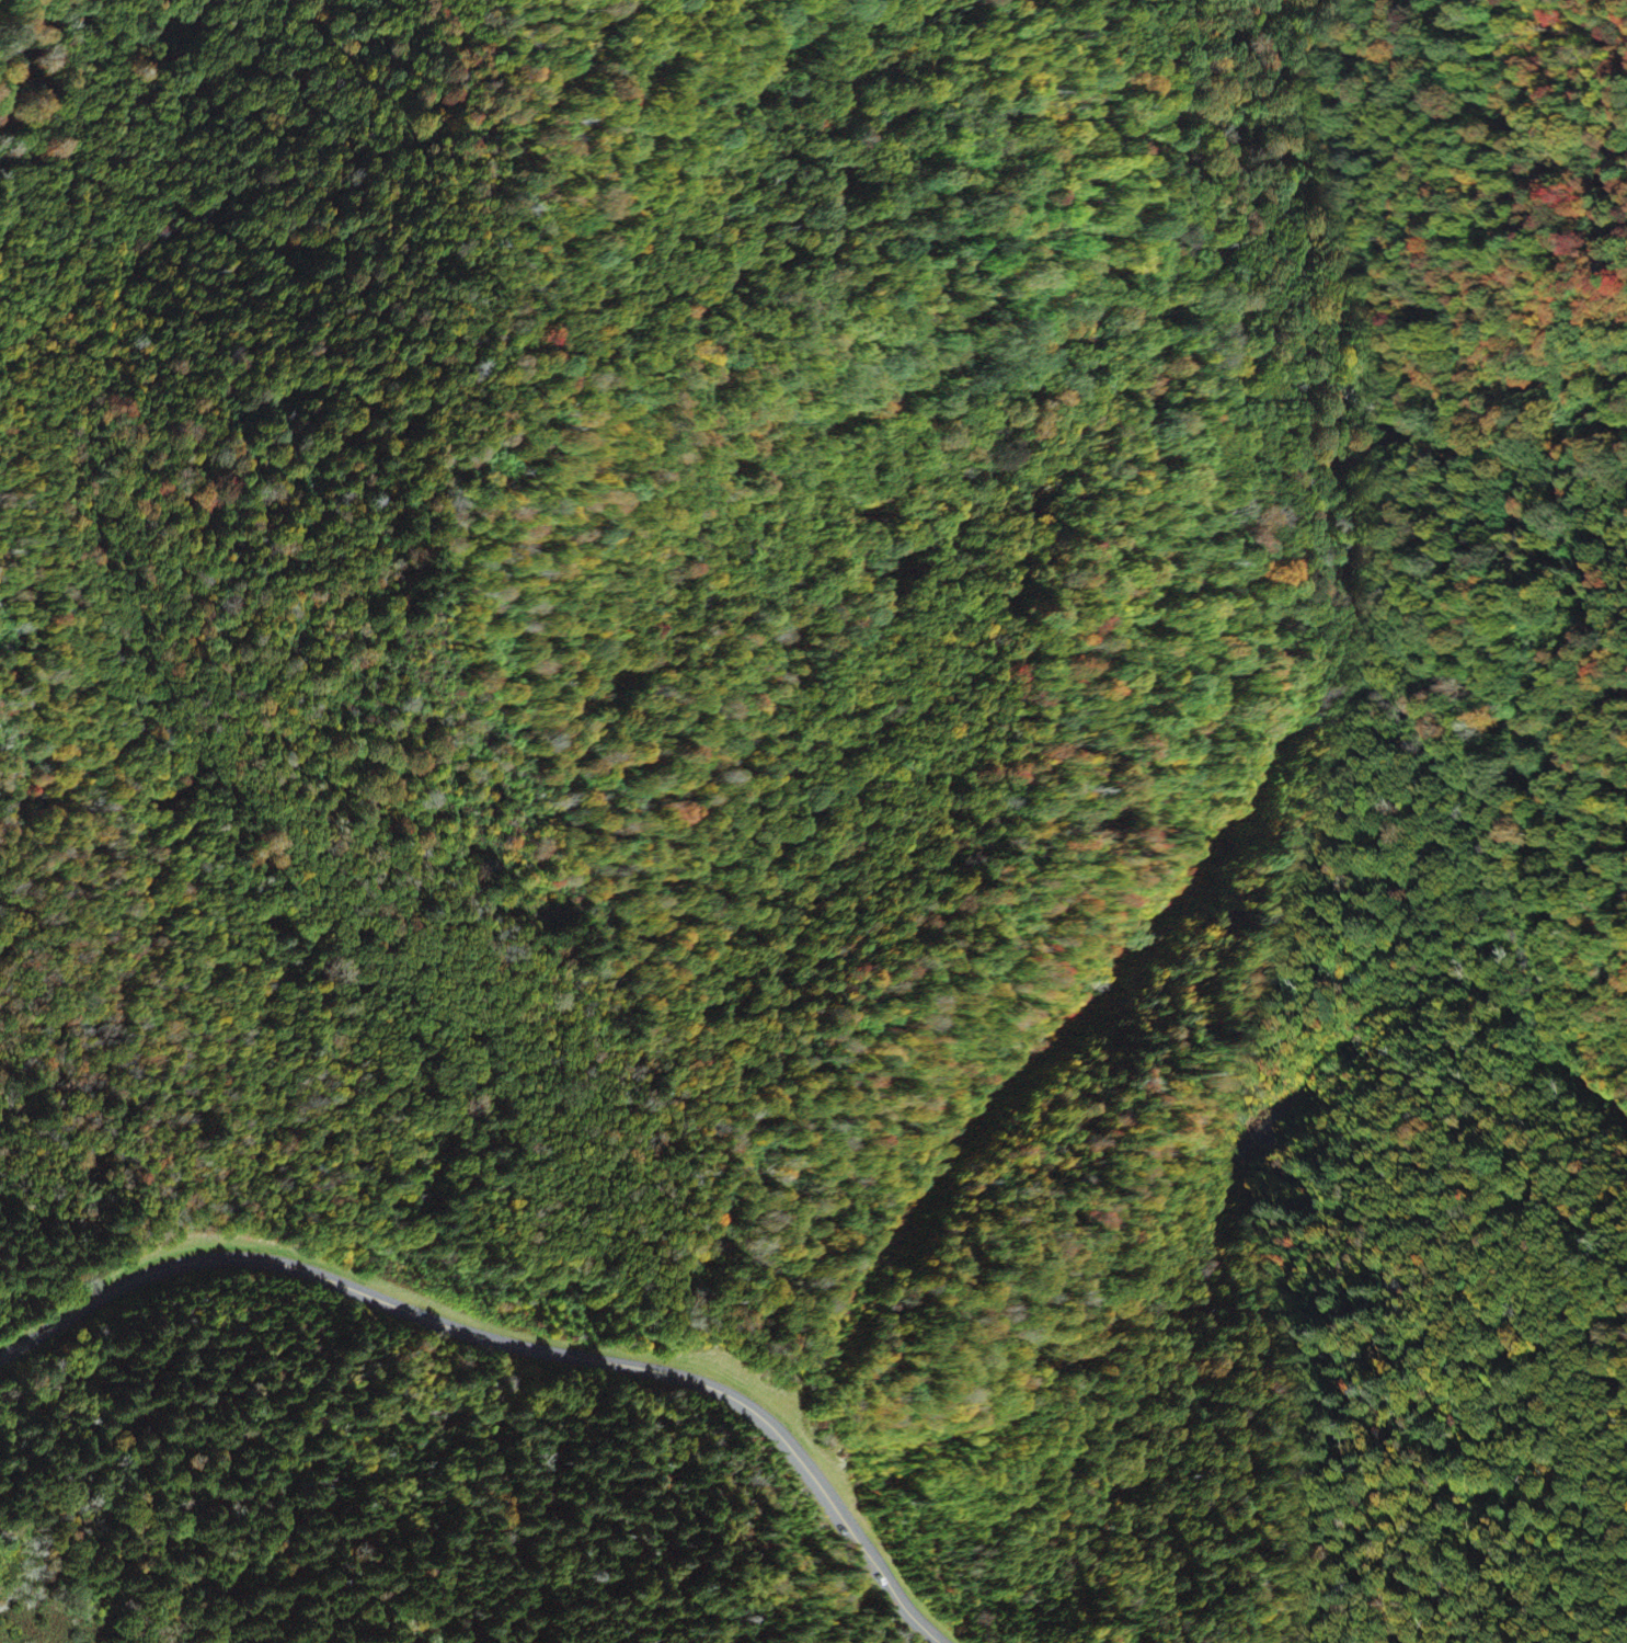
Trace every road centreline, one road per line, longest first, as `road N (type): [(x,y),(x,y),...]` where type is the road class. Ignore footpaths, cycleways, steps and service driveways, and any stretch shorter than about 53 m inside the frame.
road 1 (secondary): [(945,1642),(900,1594),(803,1447),(778,1420),(714,1387),(512,1345),(265,1262),(175,1267),(0,1358)]

